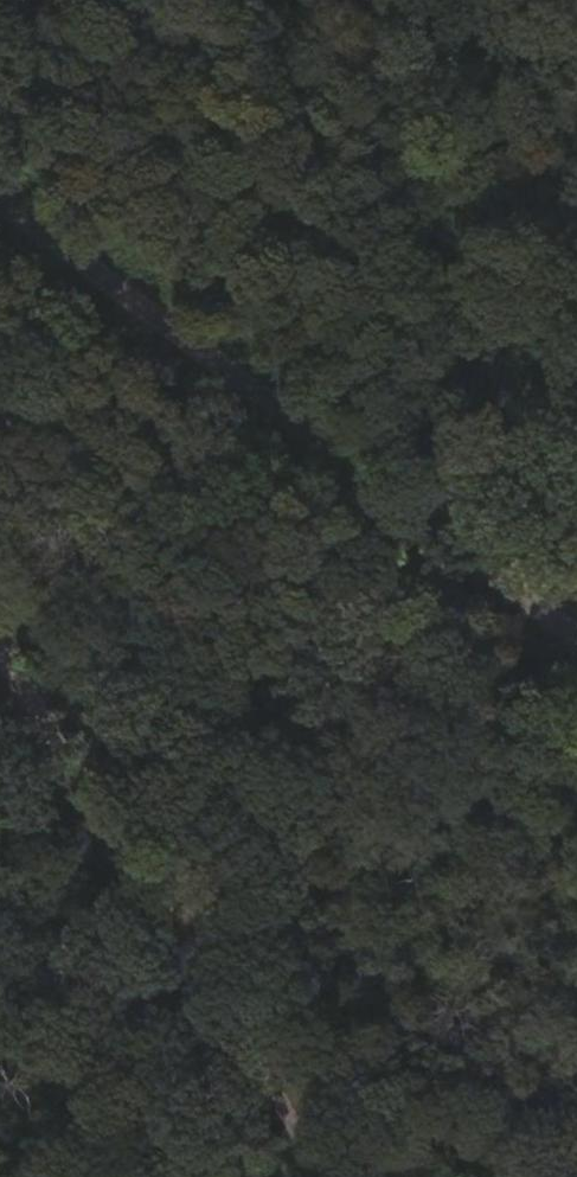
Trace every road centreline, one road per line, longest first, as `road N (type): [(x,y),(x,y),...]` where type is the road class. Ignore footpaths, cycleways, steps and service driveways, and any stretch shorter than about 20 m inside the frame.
road 1 (track): [(576,393),(459,562),(0,816)]
road 2 (unclassified): [(576,653),(0,218)]
road 3 (unclassified): [(0,662),(315,1176)]
road 4 (track): [(293,0),(576,62)]

